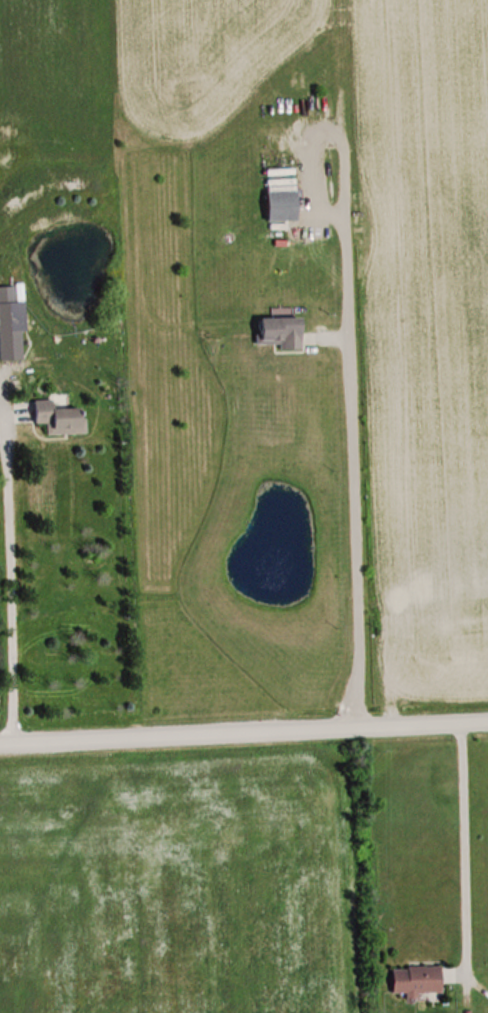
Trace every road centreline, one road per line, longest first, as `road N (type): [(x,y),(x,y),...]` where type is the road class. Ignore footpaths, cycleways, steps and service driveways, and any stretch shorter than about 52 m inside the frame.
road 1 (residential): [(0,743),(487,721)]

